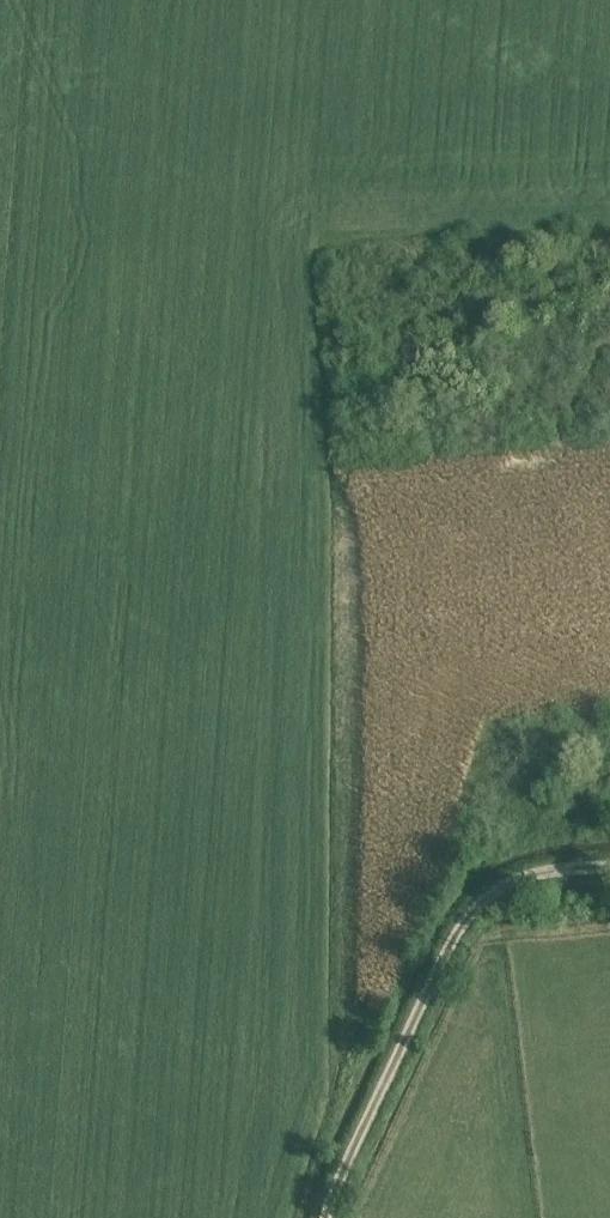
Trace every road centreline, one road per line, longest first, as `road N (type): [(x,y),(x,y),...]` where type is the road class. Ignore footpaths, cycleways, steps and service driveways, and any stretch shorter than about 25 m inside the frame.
road 1 (track): [(609,863),(546,866),(485,899),(447,953),(330,1217)]

